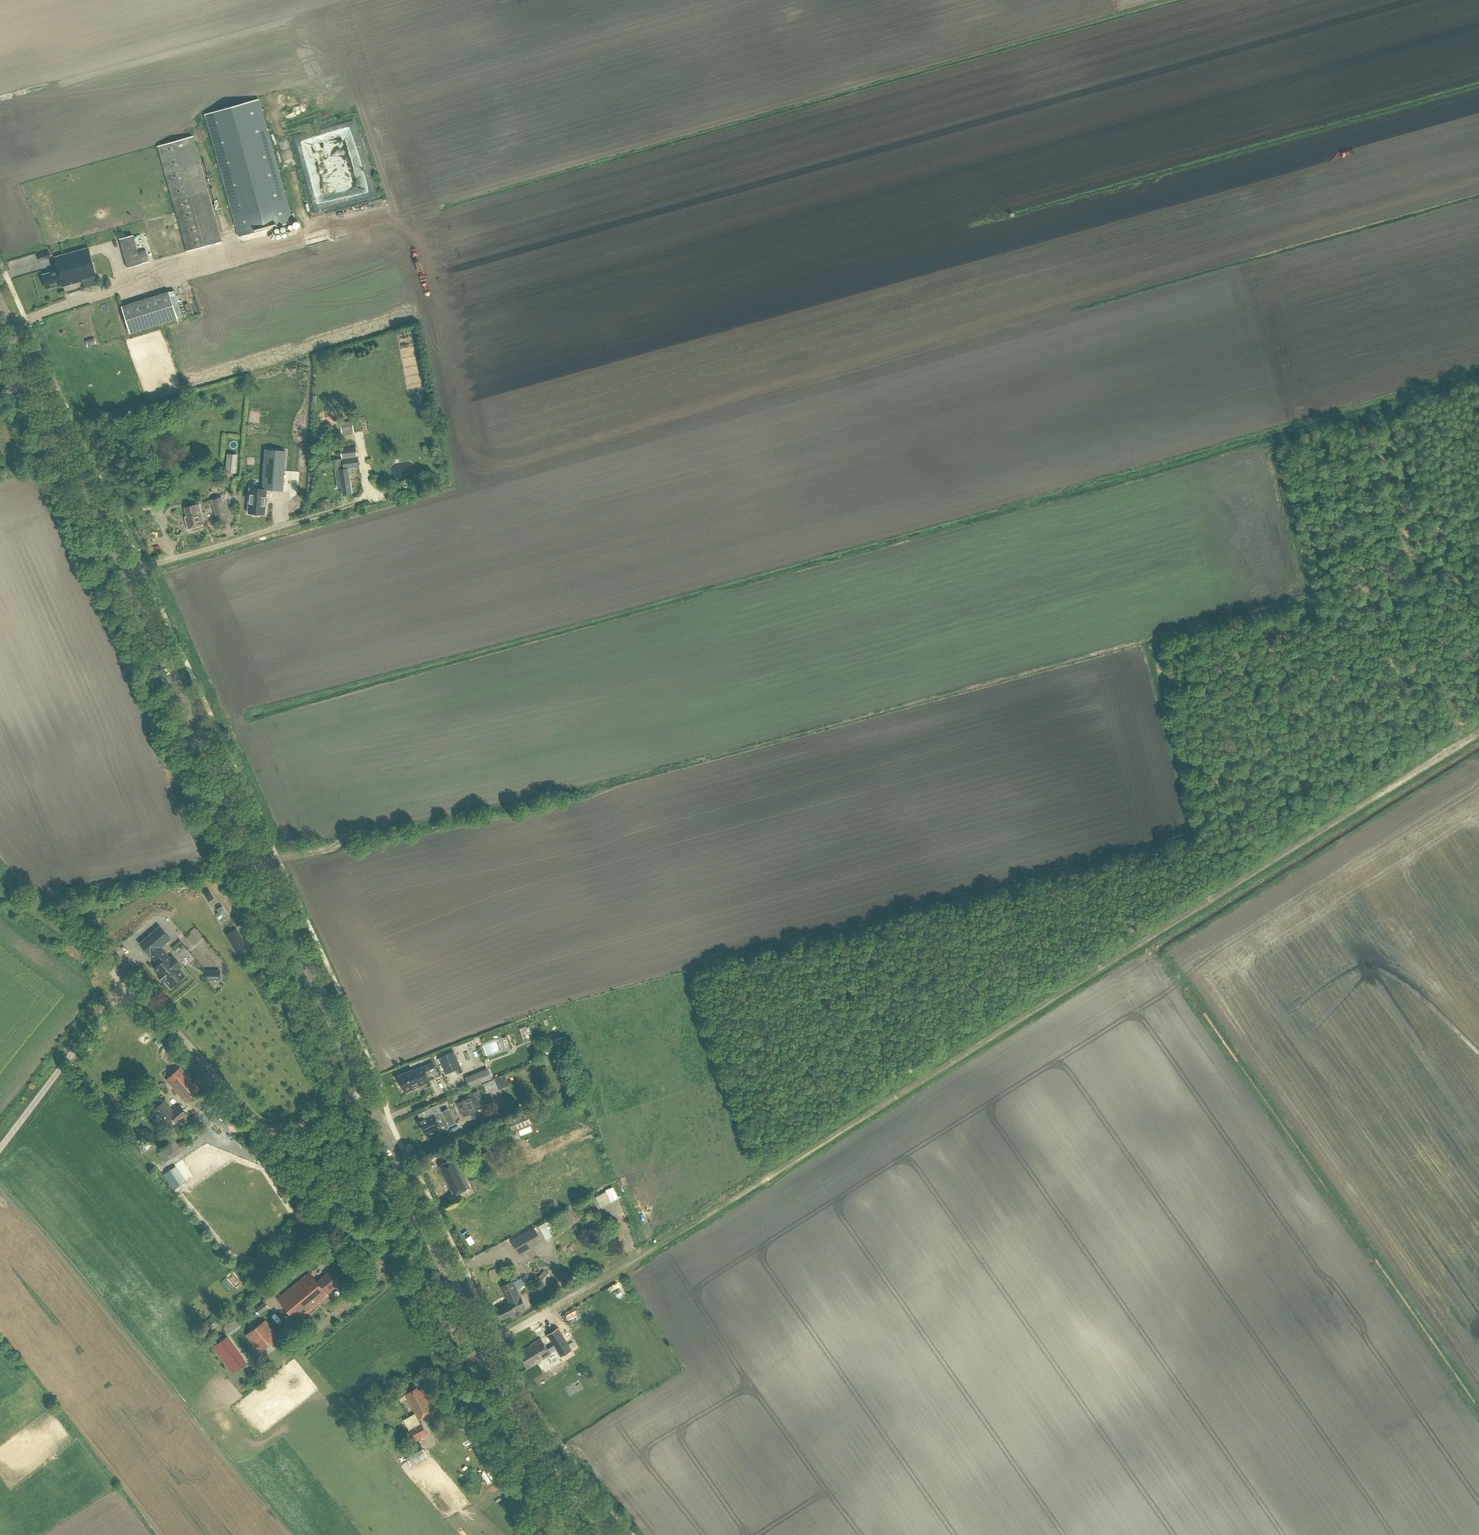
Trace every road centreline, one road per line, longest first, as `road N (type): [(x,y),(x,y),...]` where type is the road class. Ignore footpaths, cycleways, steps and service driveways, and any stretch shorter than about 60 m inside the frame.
road 1 (track): [(498,1338),(1478,732)]
road 2 (tertiary): [(363,1090),(0,304)]
road 3 (unclassified): [(363,1090),(304,1125),(262,1126),(125,984),(0,1148)]
road 4 (tertiary): [(610,1534),(512,1400),(363,1090)]
road 5 (track): [(125,984),(0,876)]

